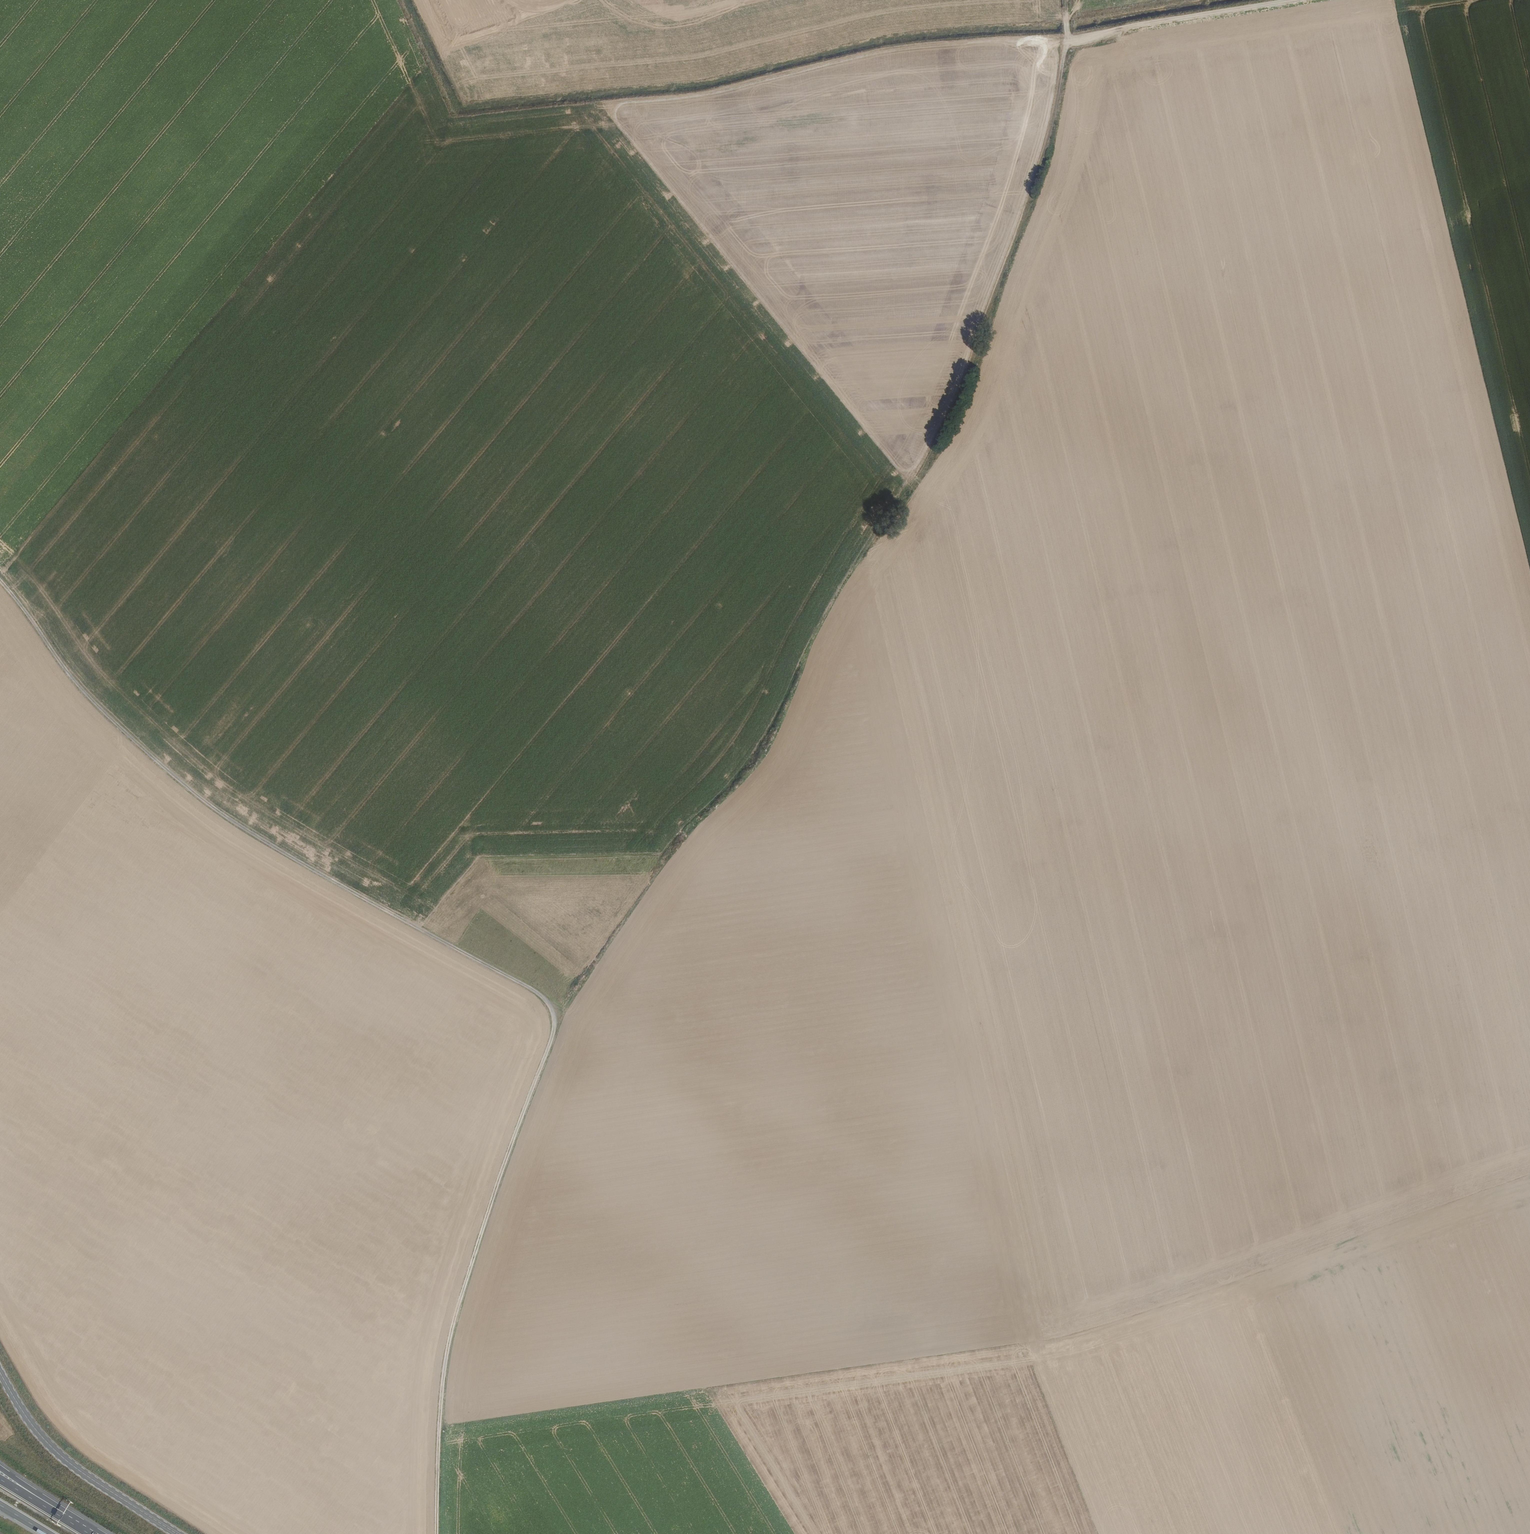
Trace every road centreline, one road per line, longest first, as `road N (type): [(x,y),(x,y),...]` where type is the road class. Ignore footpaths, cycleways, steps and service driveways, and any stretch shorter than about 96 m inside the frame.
road 1 (track): [(438,1533),(449,1348),(553,1041),(552,1010),(536,993),(292,863),(215,812),(114,724),(0,582)]
road 2 (track): [(1068,0),(1069,46),(958,403),(845,577),(725,806),(647,886),(544,1056)]
road 3 (track): [(1069,46),(1324,0)]
road 4 (tertiary): [(177,1533),(50,1446),(0,1375)]

